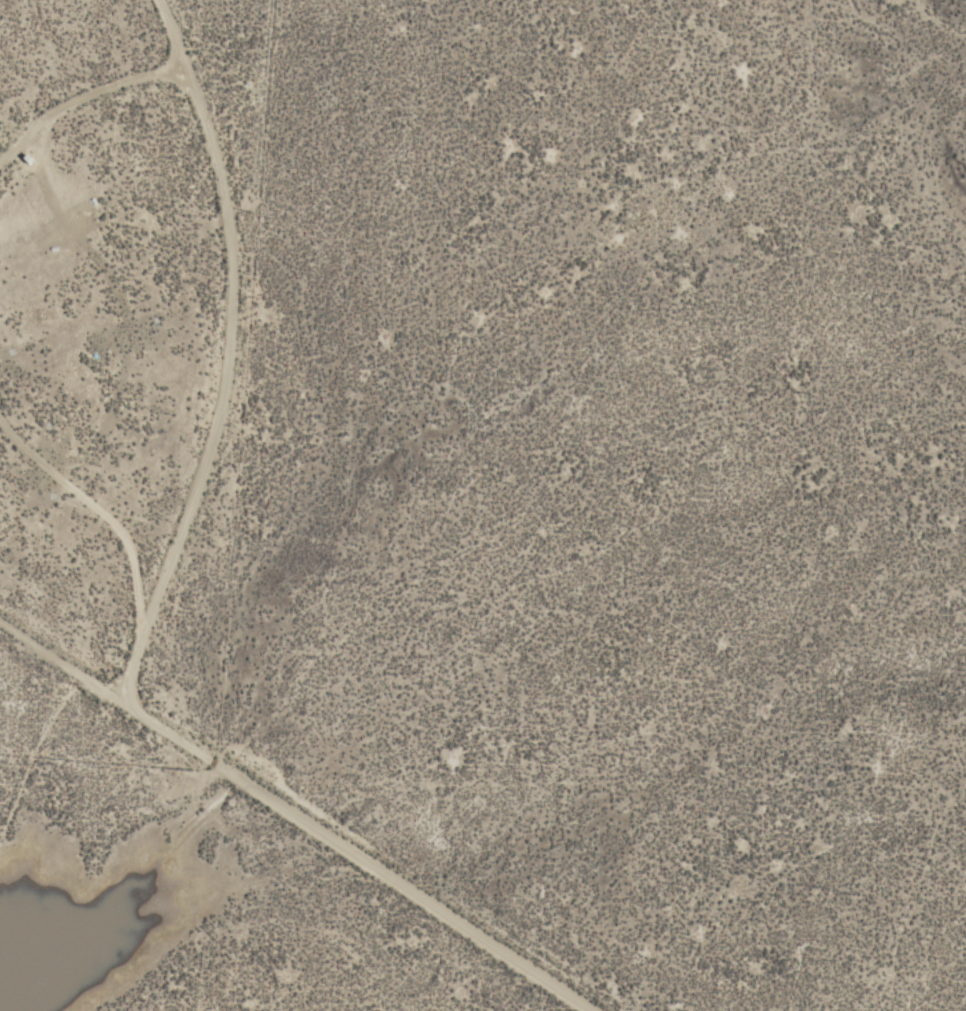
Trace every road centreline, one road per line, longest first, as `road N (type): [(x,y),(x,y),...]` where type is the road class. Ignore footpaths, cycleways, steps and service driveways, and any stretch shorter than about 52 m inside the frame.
road 1 (residential): [(588,1010),(208,761)]

